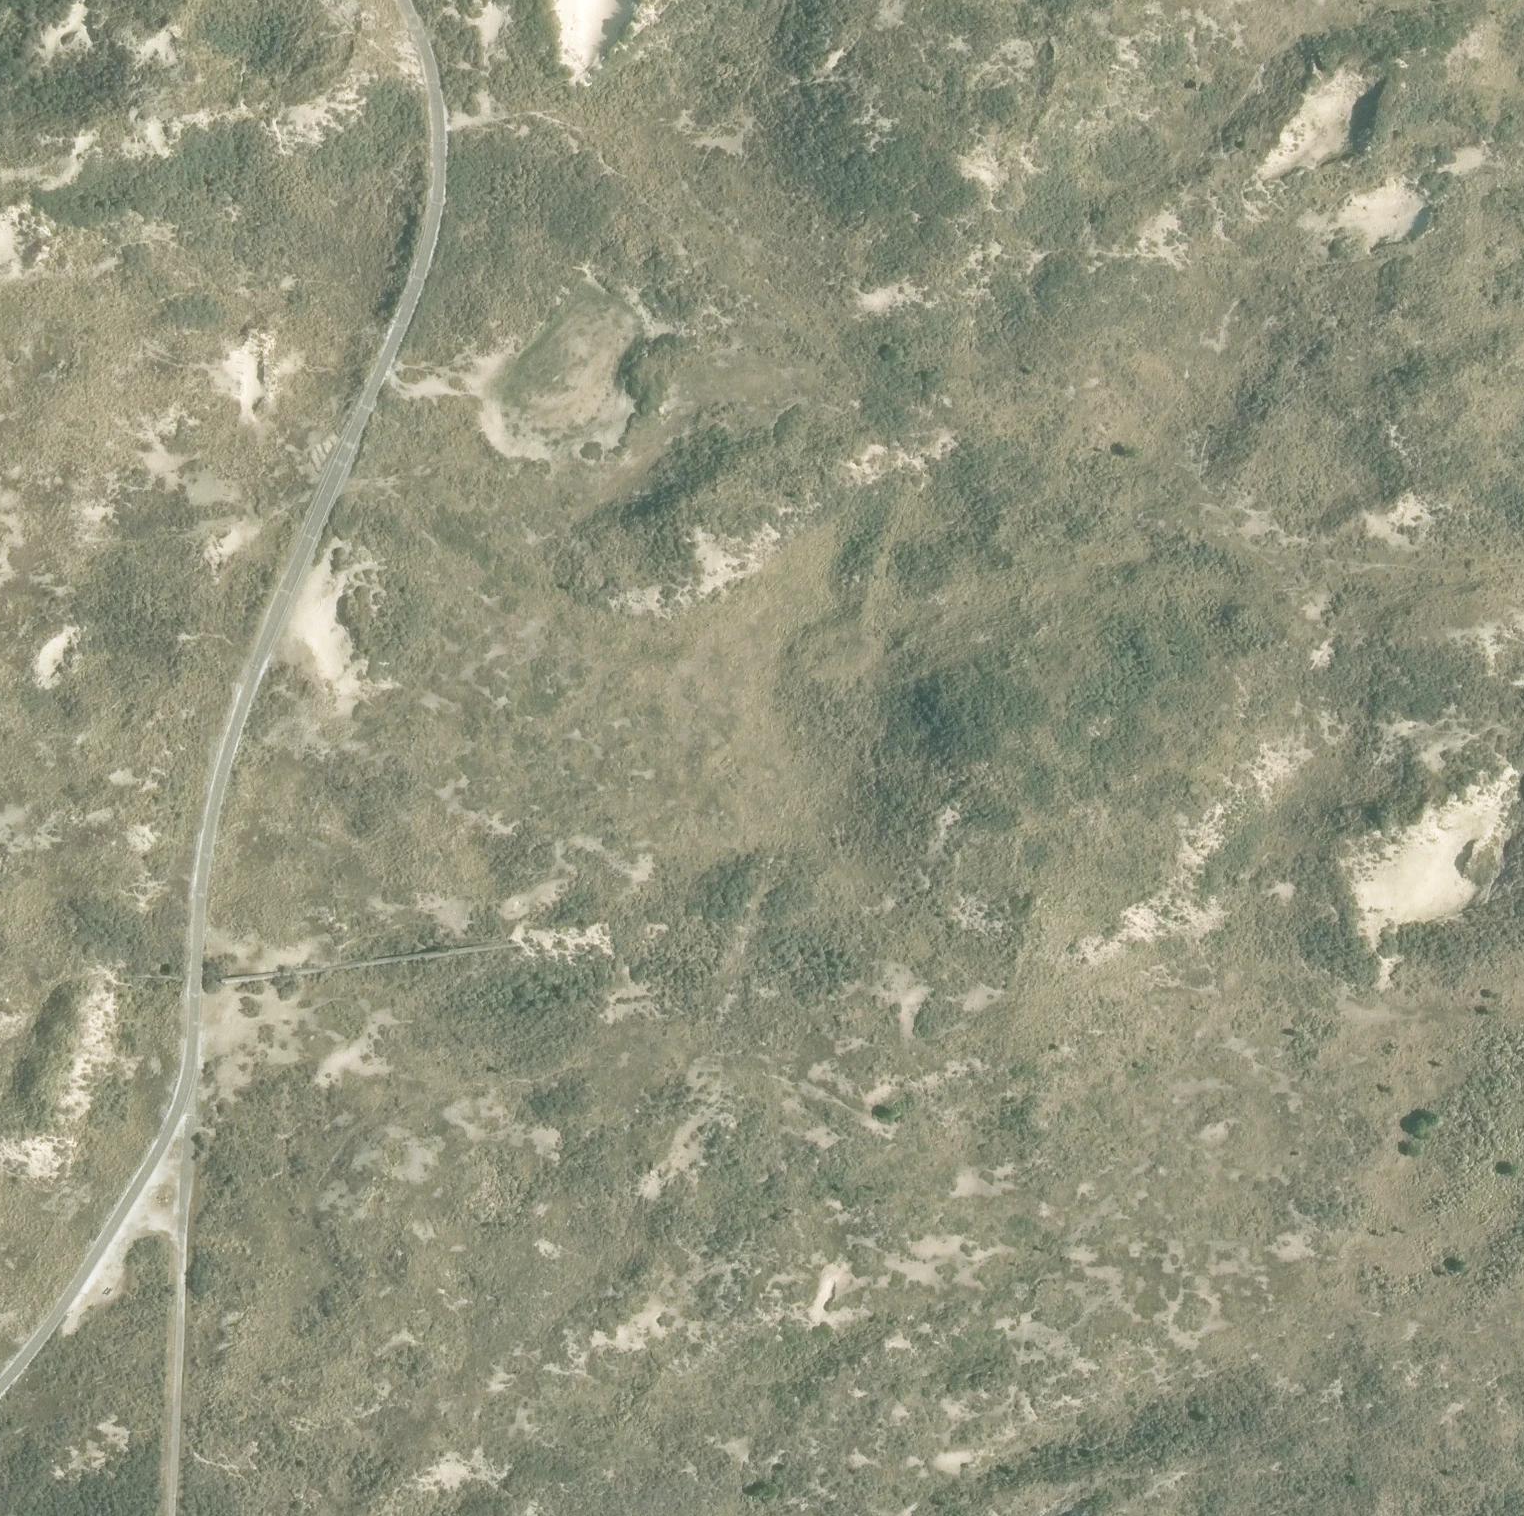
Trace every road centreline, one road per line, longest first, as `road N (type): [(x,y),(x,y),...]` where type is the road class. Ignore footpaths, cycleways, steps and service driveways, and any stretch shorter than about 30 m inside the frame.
road 1 (track): [(172,1515),(187,1083)]

